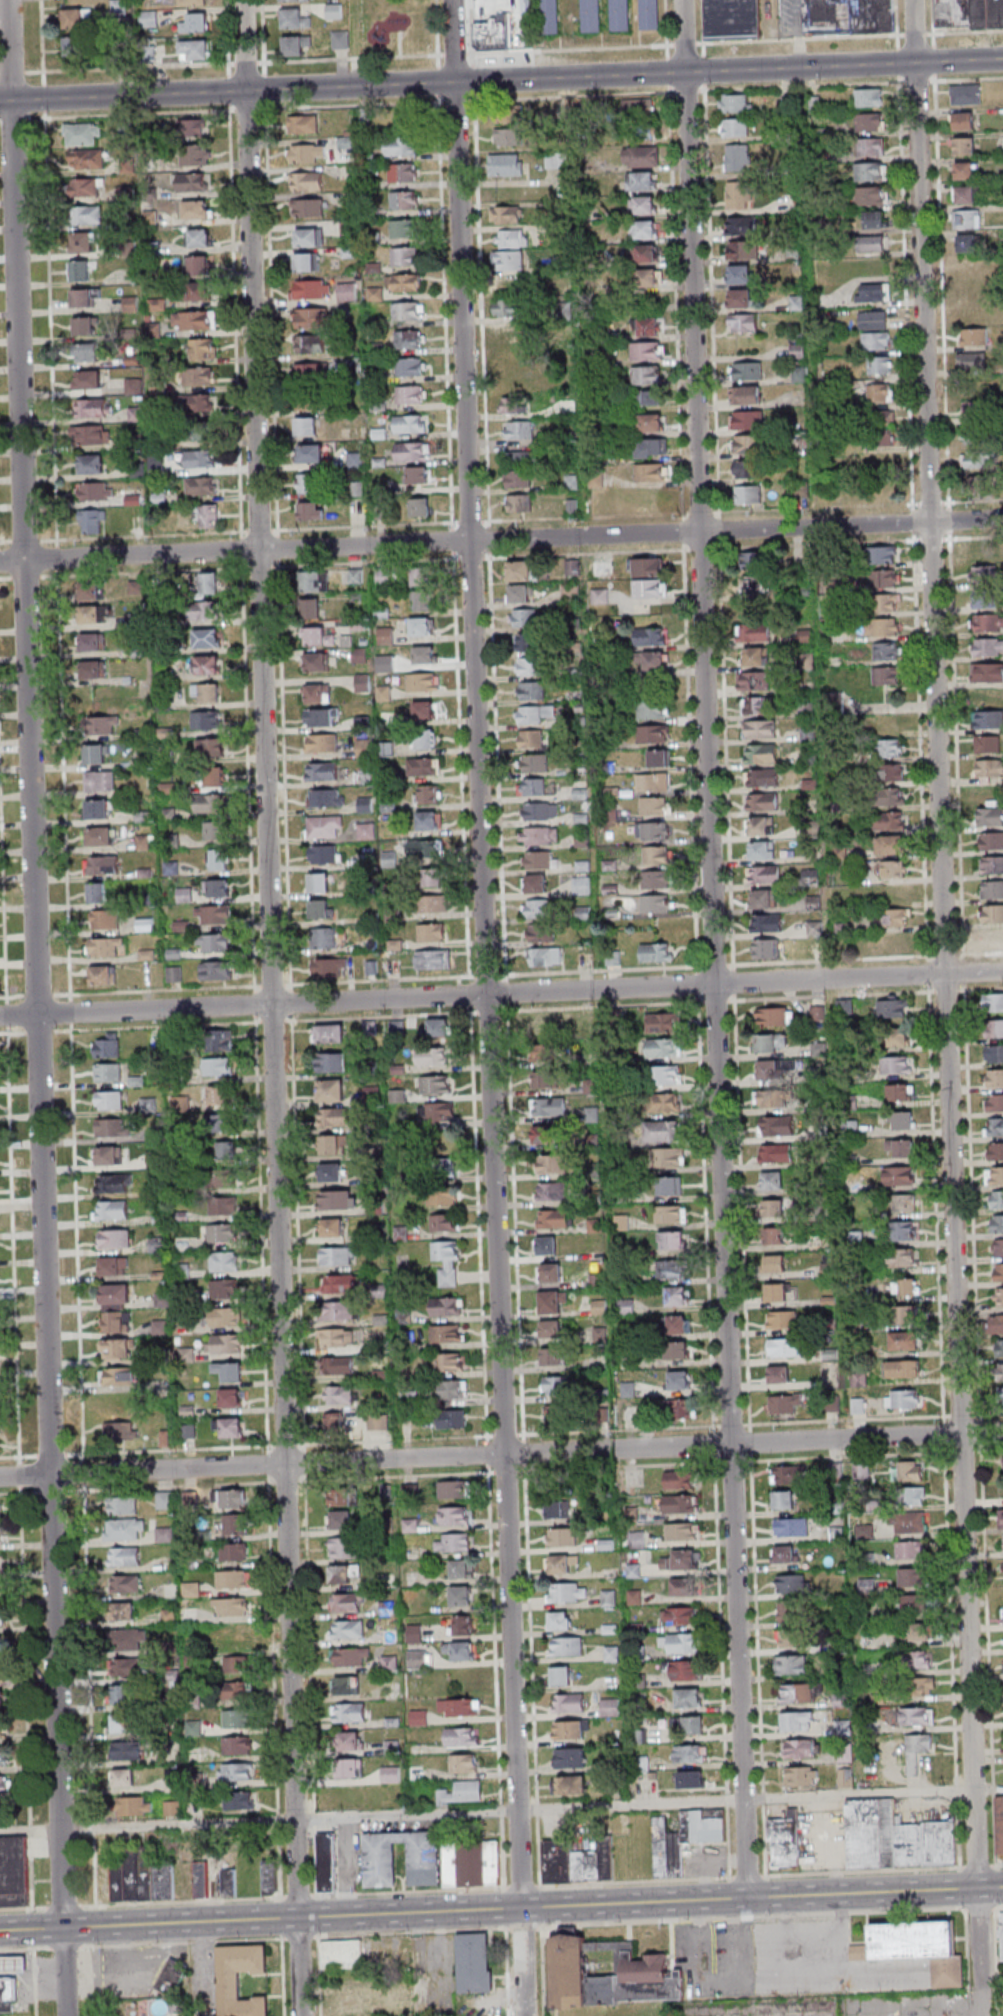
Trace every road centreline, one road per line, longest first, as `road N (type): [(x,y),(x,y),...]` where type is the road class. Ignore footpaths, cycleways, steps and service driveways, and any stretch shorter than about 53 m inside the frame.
road 1 (residential): [(527,2015),(458,0)]
road 2 (residential): [(70,2015),(13,0)]
road 3 (residential): [(303,2015),(248,0)]
road 4 (residential): [(750,1899),(687,0)]
road 5 (residential): [(979,1889),(918,0)]
road 6 (residential): [(1002,1432),(0,1477)]
road 7 (tertiary): [(1002,1888),(0,1932)]
road 8 (residential): [(1002,972),(0,1015)]
road 9 (residential): [(1002,519),(0,562)]
road 10 (tertiary): [(689,72),(0,102)]
road 11 (tertiary): [(1002,59),(689,72)]
road 12 (residential): [(984,2015),(979,1889)]

